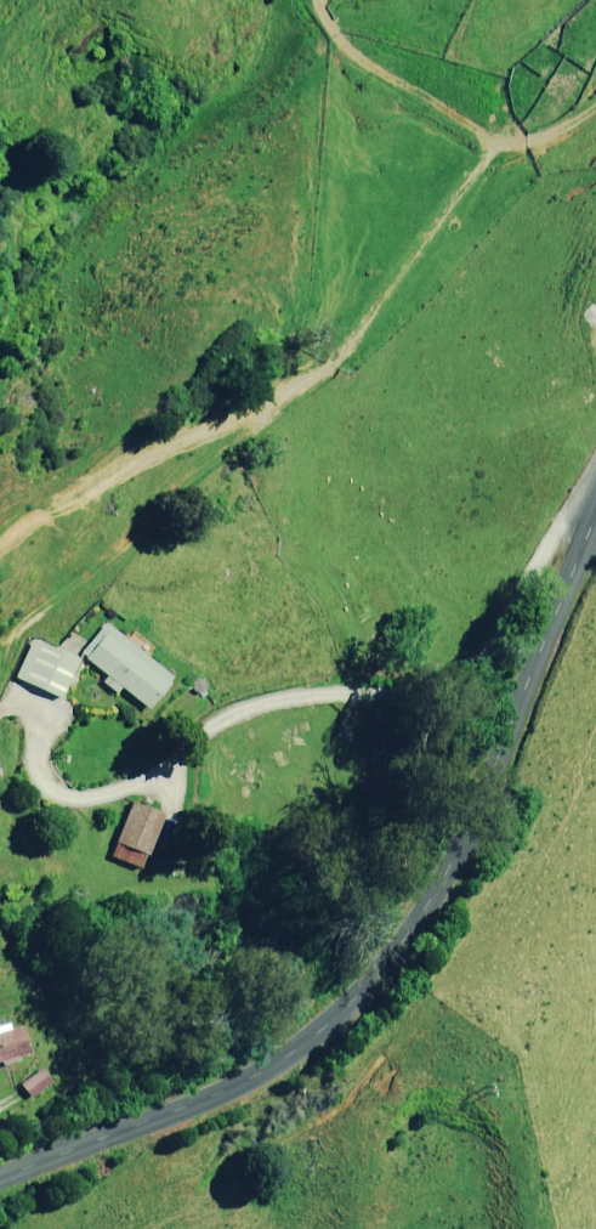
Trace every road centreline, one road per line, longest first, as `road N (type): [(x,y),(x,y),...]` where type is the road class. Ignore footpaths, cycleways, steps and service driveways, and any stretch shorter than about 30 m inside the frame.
road 1 (tertiary): [(0,1217),(227,1122),(330,1030),(430,921),(501,707),(595,504)]
road 2 (track): [(0,564),(13,536),(69,501),(323,378),(489,149),(344,47),(319,0)]
road 3 (track): [(501,707),(348,693),(230,716),(127,789),(44,790),(0,660)]

